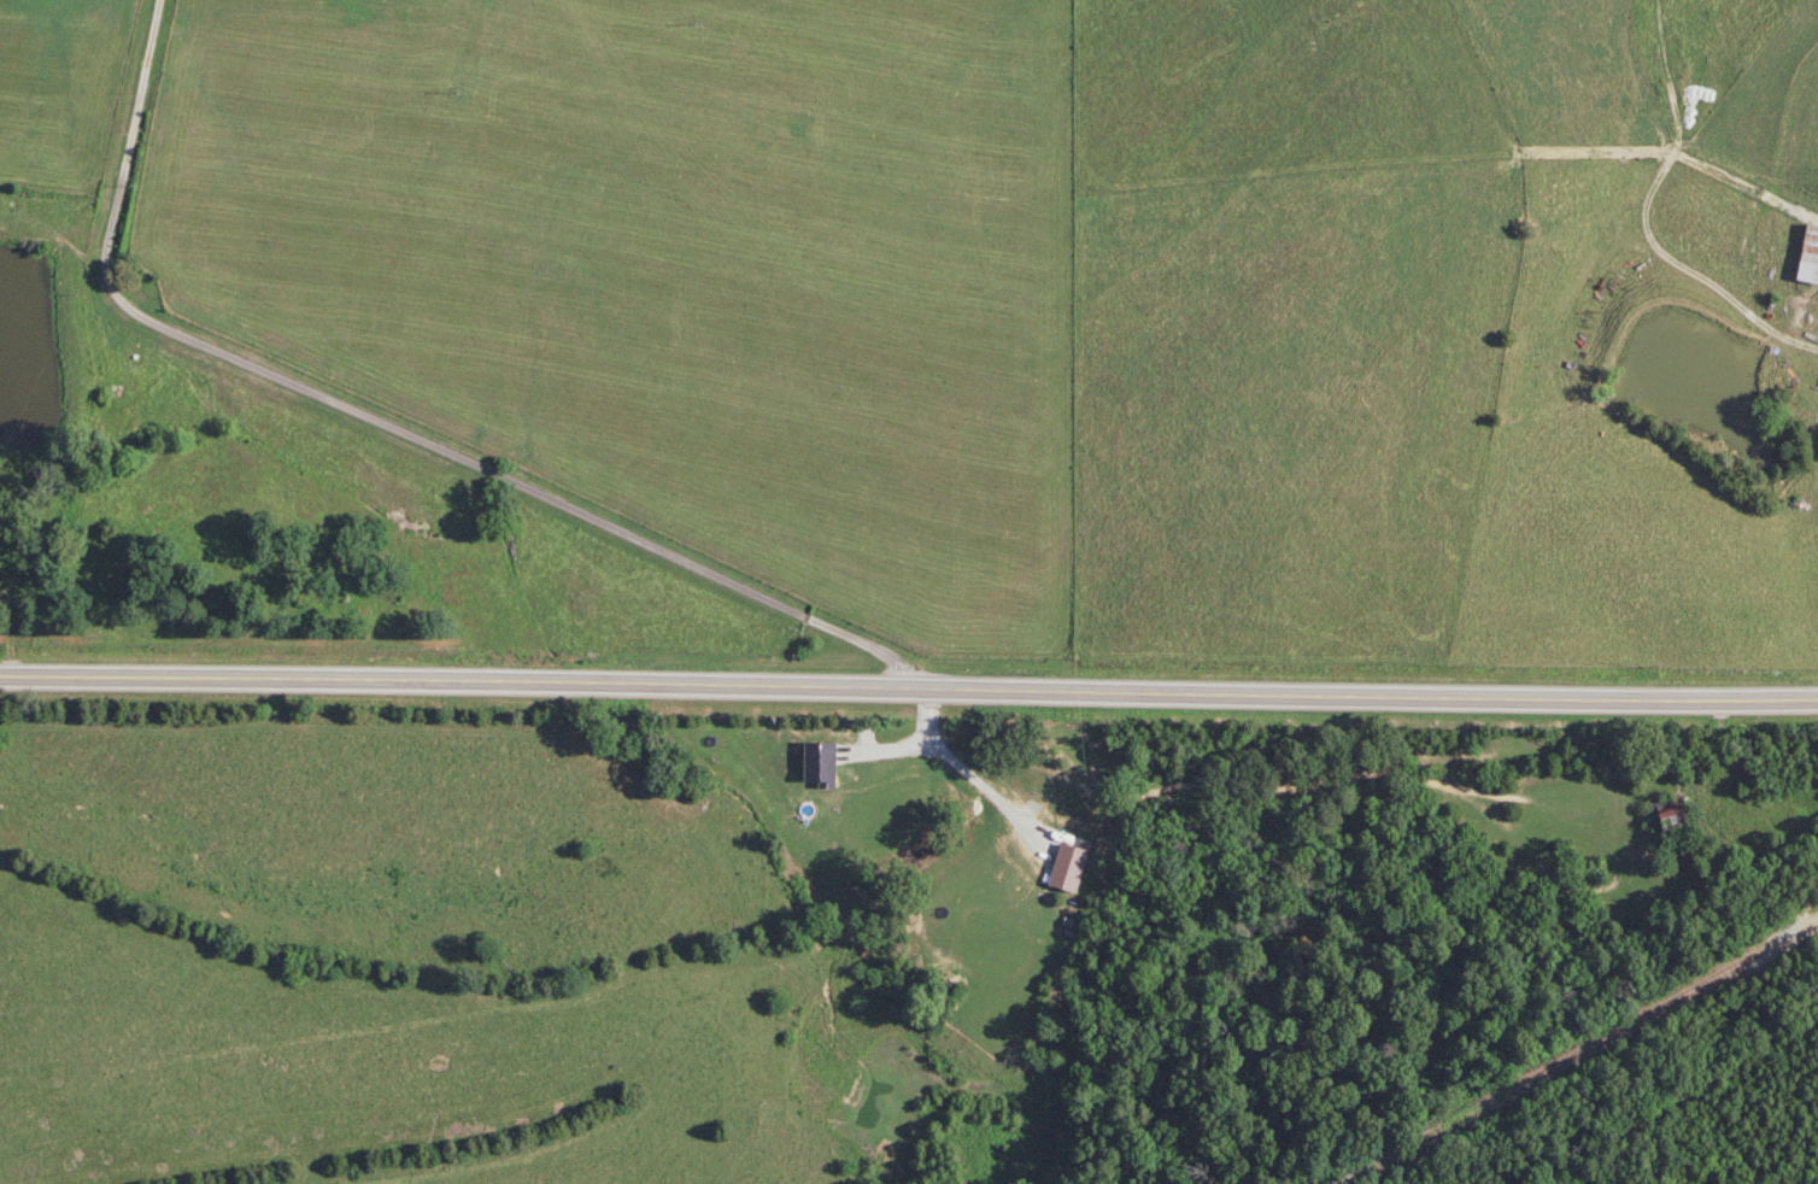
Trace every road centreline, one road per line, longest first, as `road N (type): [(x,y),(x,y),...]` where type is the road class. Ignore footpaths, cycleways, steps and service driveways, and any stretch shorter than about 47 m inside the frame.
road 1 (primary): [(0,678),(288,678),(1254,704),(1817,707)]

